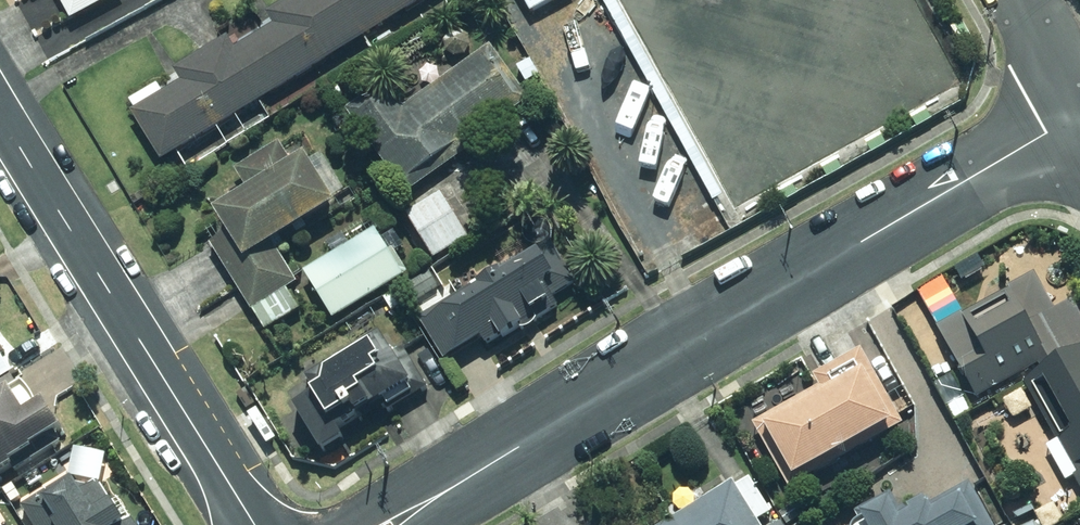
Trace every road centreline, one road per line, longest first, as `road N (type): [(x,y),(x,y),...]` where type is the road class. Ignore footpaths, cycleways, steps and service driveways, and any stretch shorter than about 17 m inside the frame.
road 1 (residential): [(1061,111),(384,524)]
road 2 (secondary): [(0,118),(259,524)]
road 3 (residential): [(1004,0),(1061,111)]

